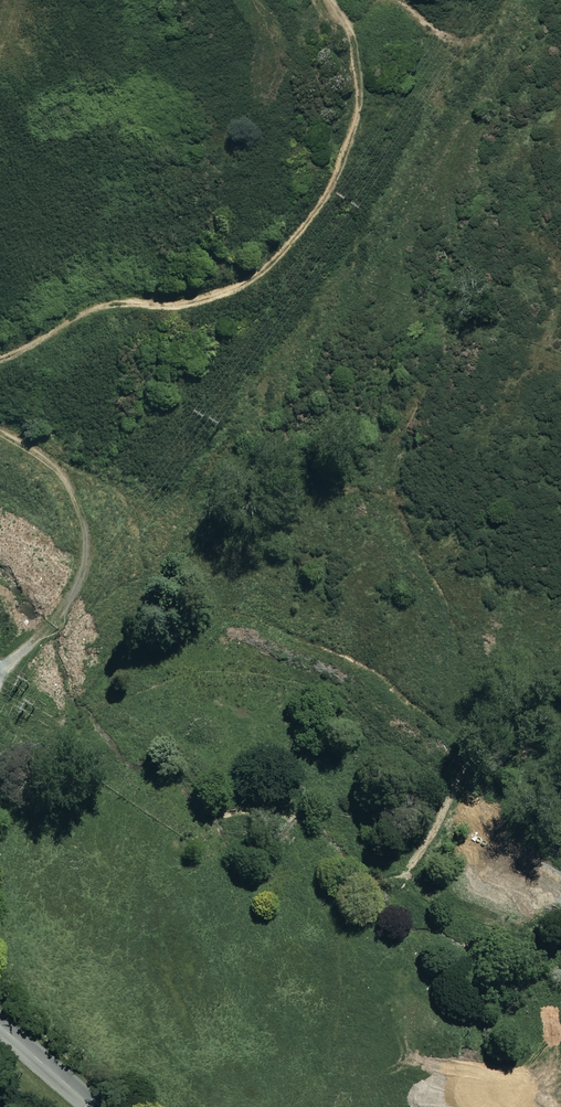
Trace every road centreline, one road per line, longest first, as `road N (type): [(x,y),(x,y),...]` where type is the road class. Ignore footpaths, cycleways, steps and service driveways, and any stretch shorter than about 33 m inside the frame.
road 1 (track): [(0,360),(87,309),(182,304),(221,292),(256,274),(298,235),(327,190),(353,122),(353,54),(326,0)]
road 2 (track): [(0,672),(81,588),(82,545),(74,502),(58,474),(37,451),(0,431)]
road 3 (tertiary): [(0,1026),(93,1106)]

